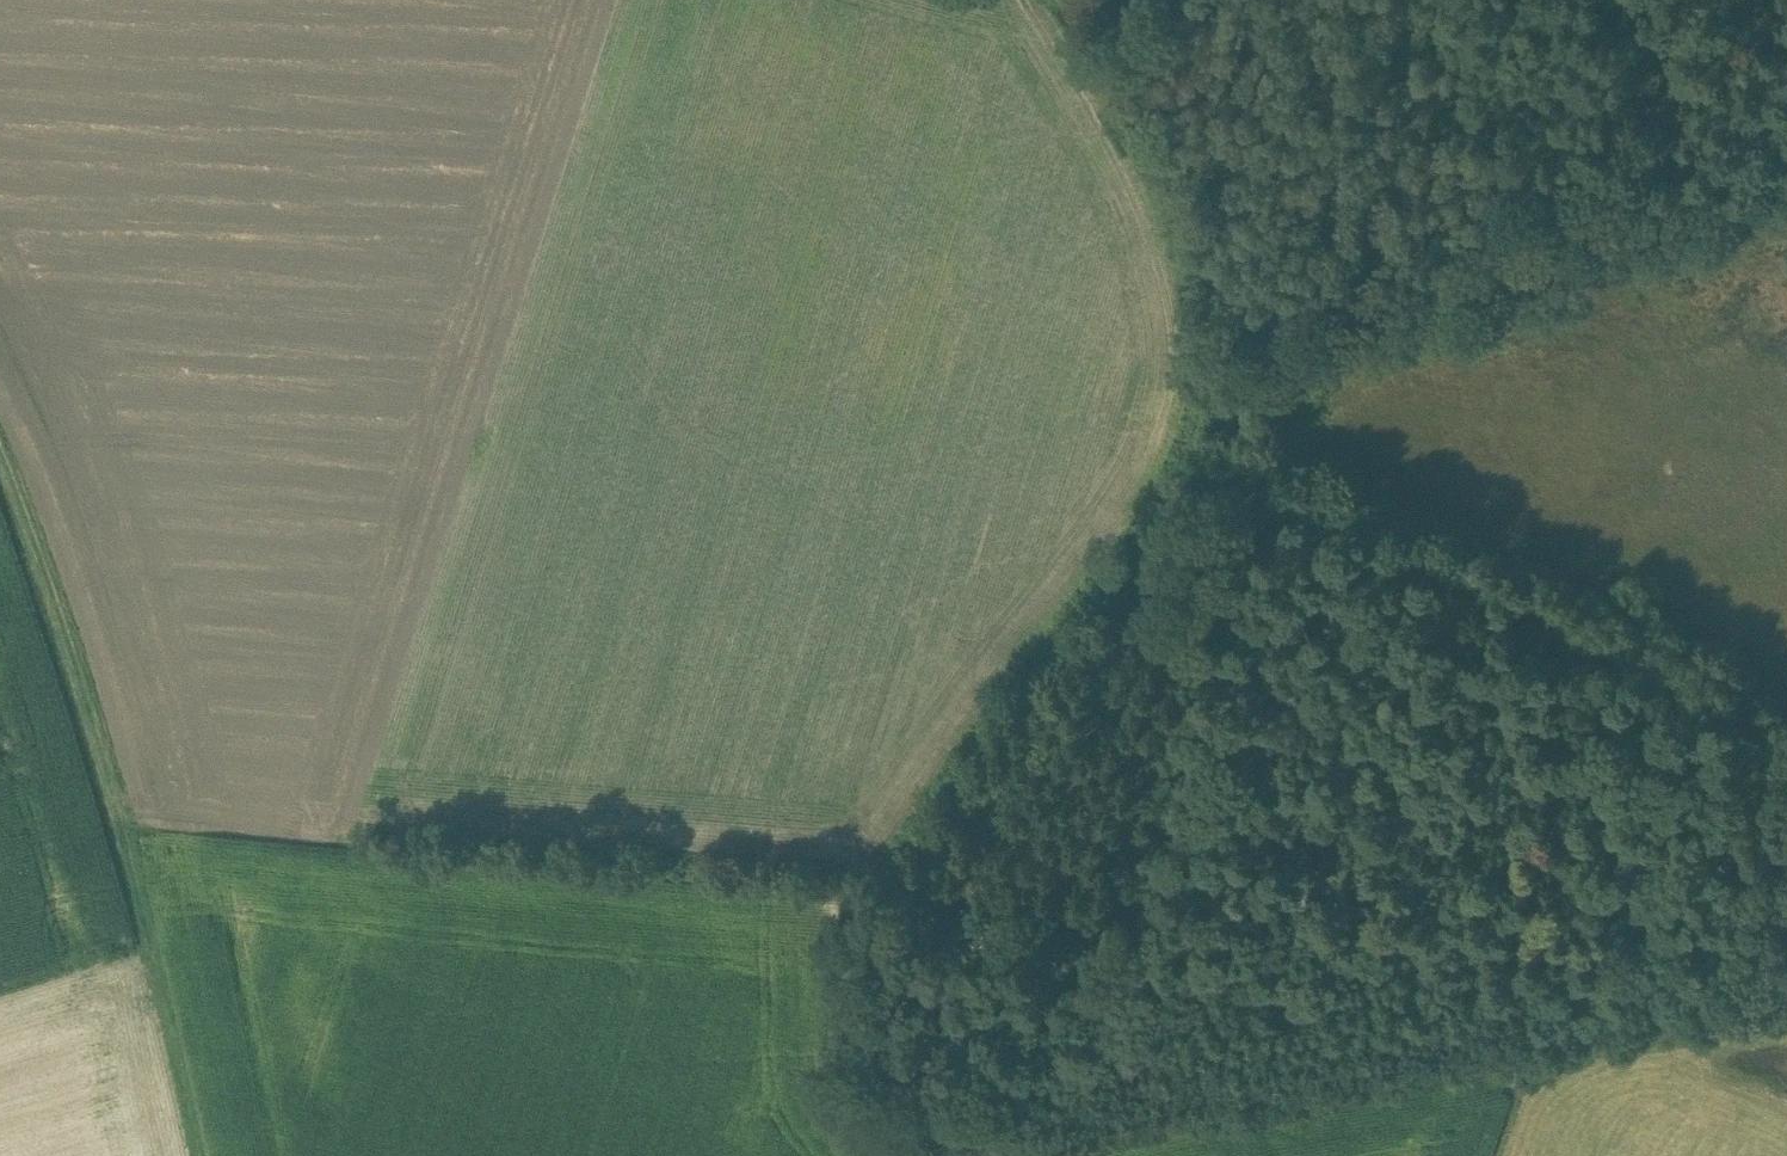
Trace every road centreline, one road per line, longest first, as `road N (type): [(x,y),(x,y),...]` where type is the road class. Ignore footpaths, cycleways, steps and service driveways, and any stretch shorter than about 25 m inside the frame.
road 1 (track): [(1042,0),(1114,141),(1150,284),(1172,454),(1648,686),(1786,775)]
road 2 (track): [(0,459),(103,769),(193,1155)]

